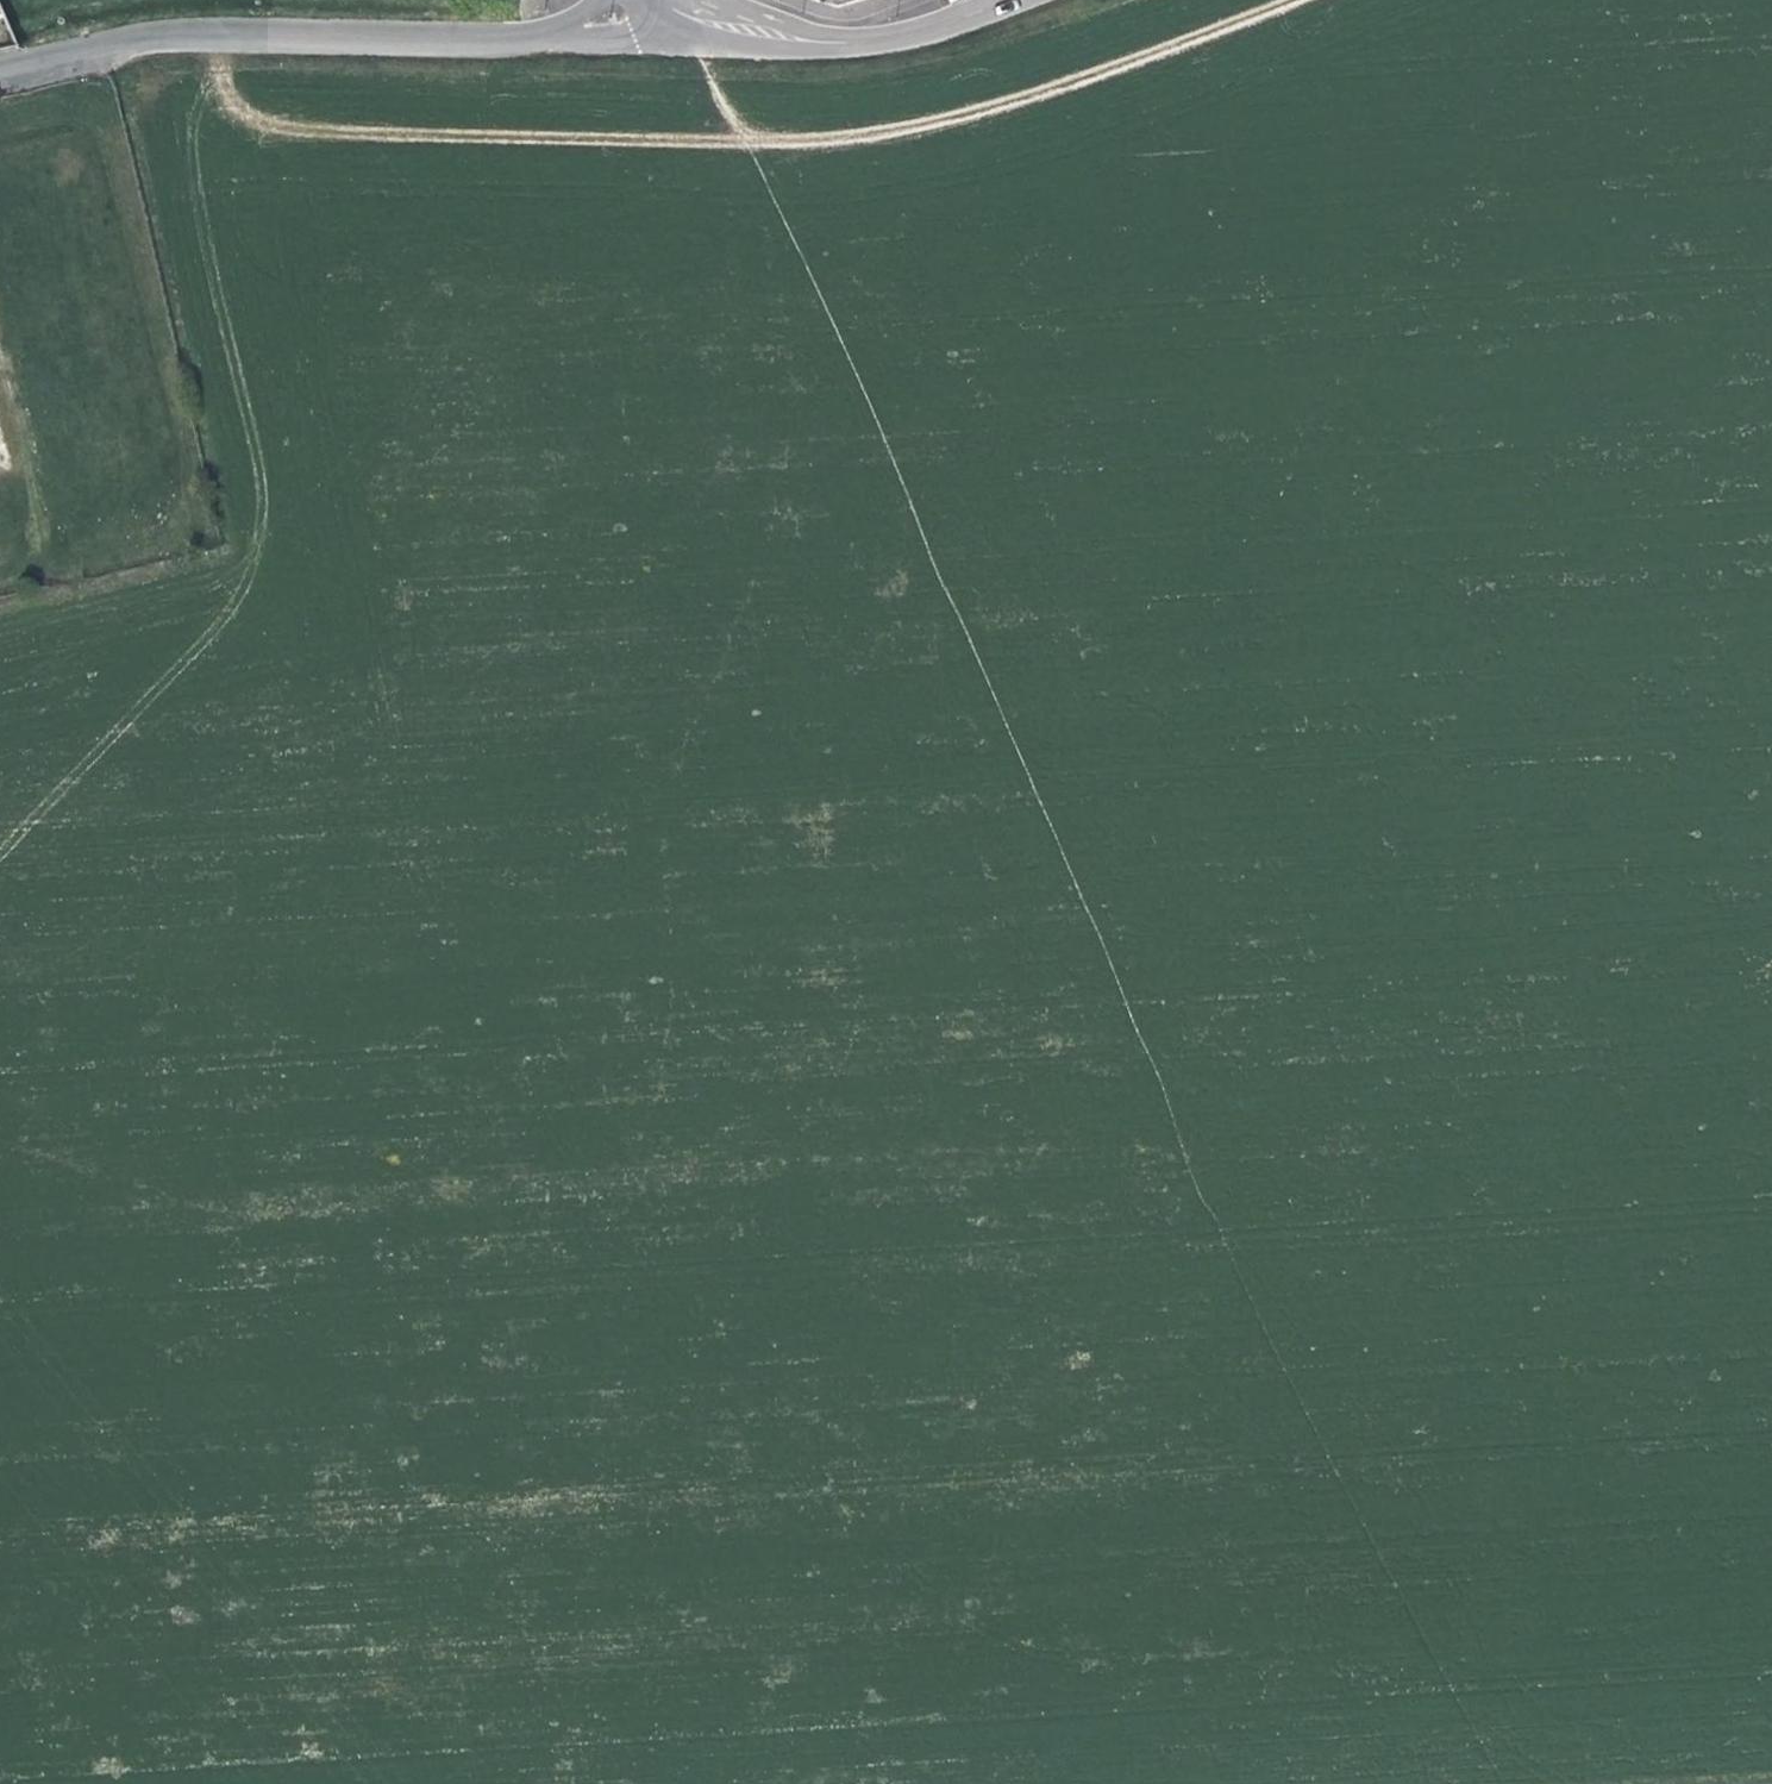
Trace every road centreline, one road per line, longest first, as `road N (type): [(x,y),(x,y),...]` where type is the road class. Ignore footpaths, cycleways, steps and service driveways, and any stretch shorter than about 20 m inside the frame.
road 1 (residential): [(0,71),(102,49),(313,36),(553,38),(611,0)]
road 2 (residential): [(669,0),(679,18),(715,34),(771,42),(1012,0)]

